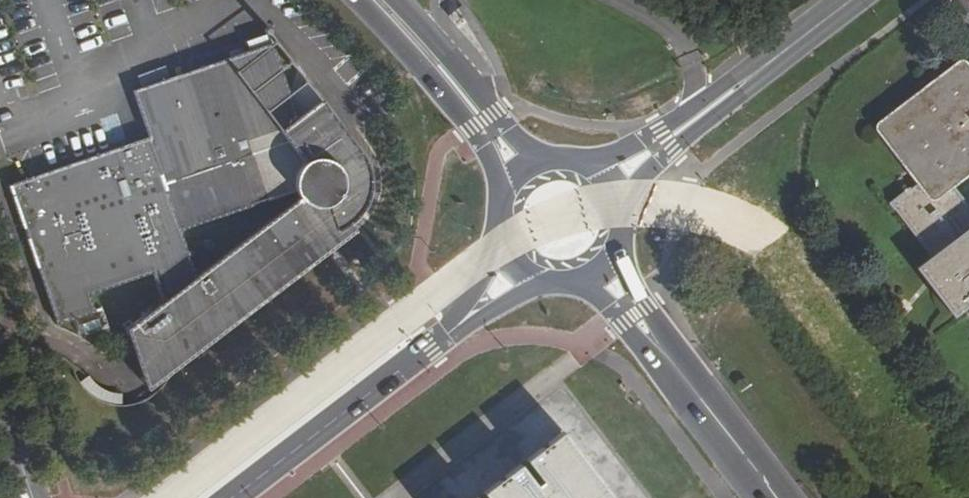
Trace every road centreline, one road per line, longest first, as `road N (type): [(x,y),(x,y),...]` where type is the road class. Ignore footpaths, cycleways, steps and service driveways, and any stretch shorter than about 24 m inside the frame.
road 1 (unclassified): [(430,346),(229,497)]
road 2 (tertiary): [(364,0),(484,147),(503,194)]
road 3 (tertiary): [(545,161),(493,114),(398,0)]
road 4 (tertiary): [(762,68),(659,131),(580,162)]
road 5 (tertiary): [(623,217),(661,162),(762,68)]
road 6 (tertiary): [(681,373),(778,497)]
road 7 (unclassified): [(497,217),(467,303),(430,346)]
road 8 (tertiary): [(681,373),(618,248)]
road 9 (tertiary): [(574,283),(681,373)]
road 10 (unclassified): [(430,346),(543,282)]

